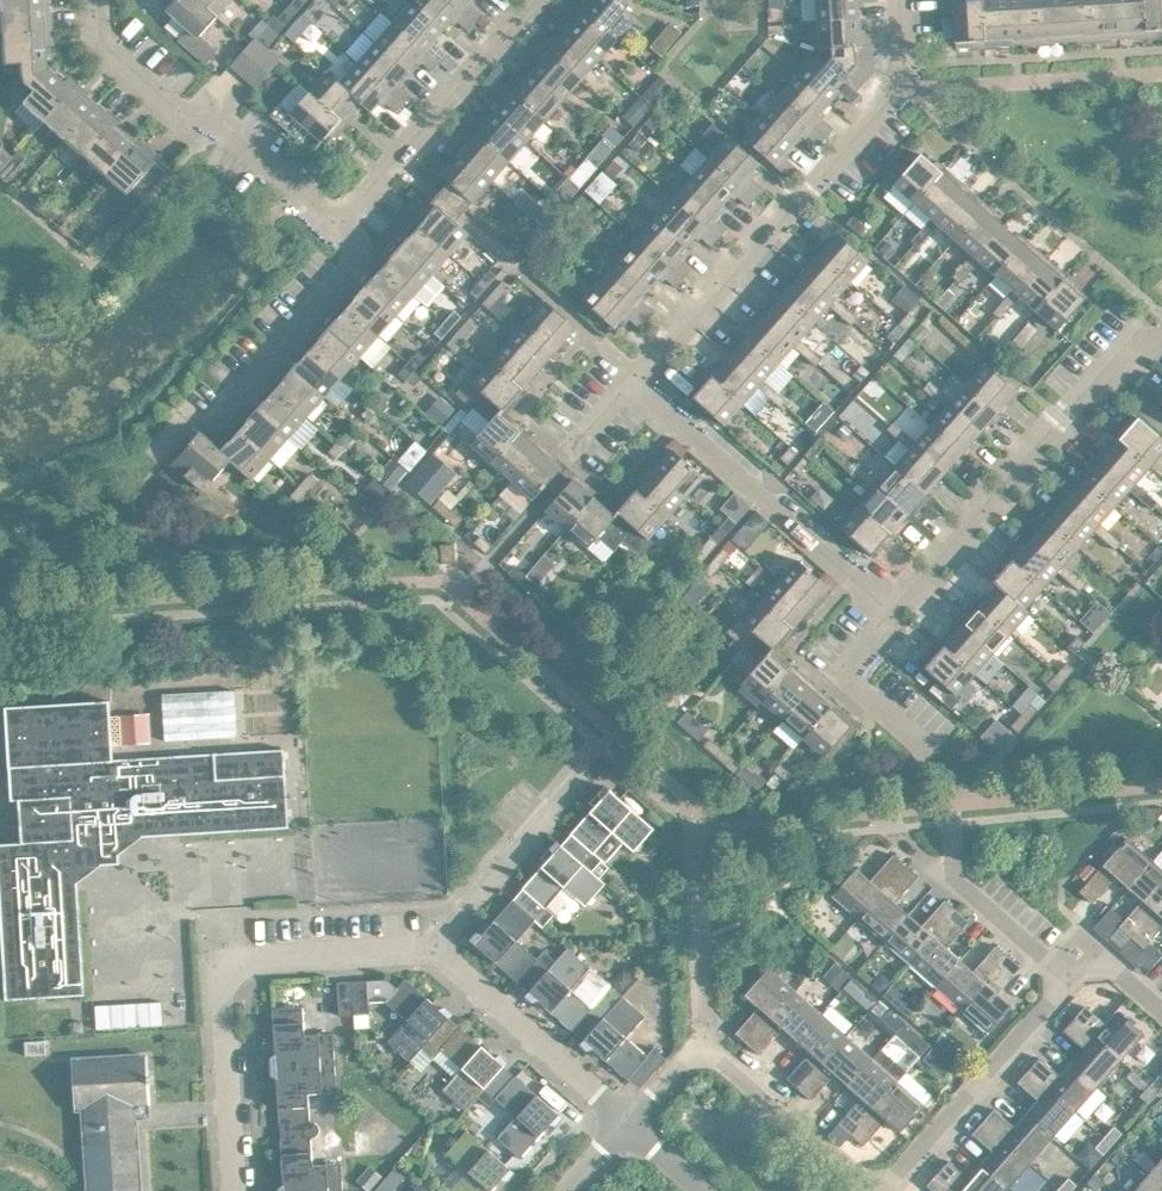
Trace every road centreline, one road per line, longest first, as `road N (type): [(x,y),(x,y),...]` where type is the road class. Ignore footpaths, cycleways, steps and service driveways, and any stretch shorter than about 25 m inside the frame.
road 1 (residential): [(631,379),(902,80),(899,0)]
road 2 (residential): [(237,1190),(224,982),(255,956),(437,943)]
road 3 (residential): [(894,609),(1106,366),(1161,331)]
road 4 (residential): [(894,609),(631,379)]
road 5 (residential): [(337,219),(219,119),(191,112),(110,44),(99,0)]
road 6 (residential): [(337,219),(528,0)]
road 7 (residential): [(214,426),(371,247),(337,219)]
road 8 (residential): [(883,1190),(1070,980)]
road 9 (residential): [(437,943),(612,732)]
road 10 (residential): [(437,943),(628,1119)]
road 11 (residential): [(1070,980),(885,806)]
road 12 (residential): [(874,1190),(706,1036)]
road 13 (residential): [(927,749),(841,671),(894,609)]

